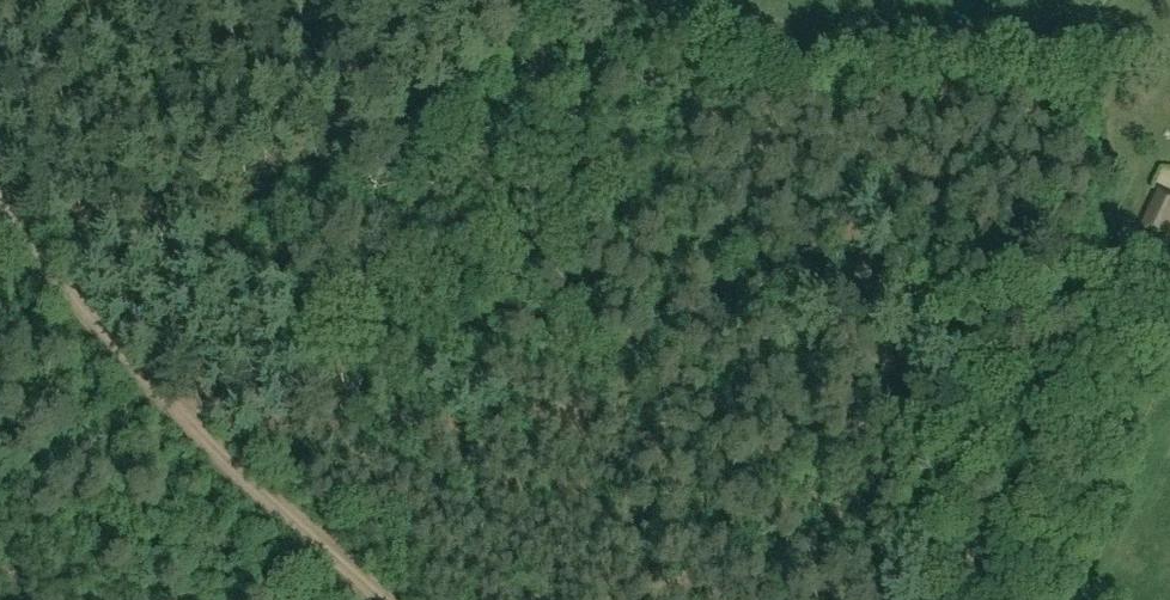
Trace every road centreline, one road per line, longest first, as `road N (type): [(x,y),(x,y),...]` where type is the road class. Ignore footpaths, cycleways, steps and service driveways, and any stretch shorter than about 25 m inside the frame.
road 1 (track): [(381,599),(125,359),(0,195)]
road 2 (unclassified): [(973,599),(1131,325),(1169,289)]

